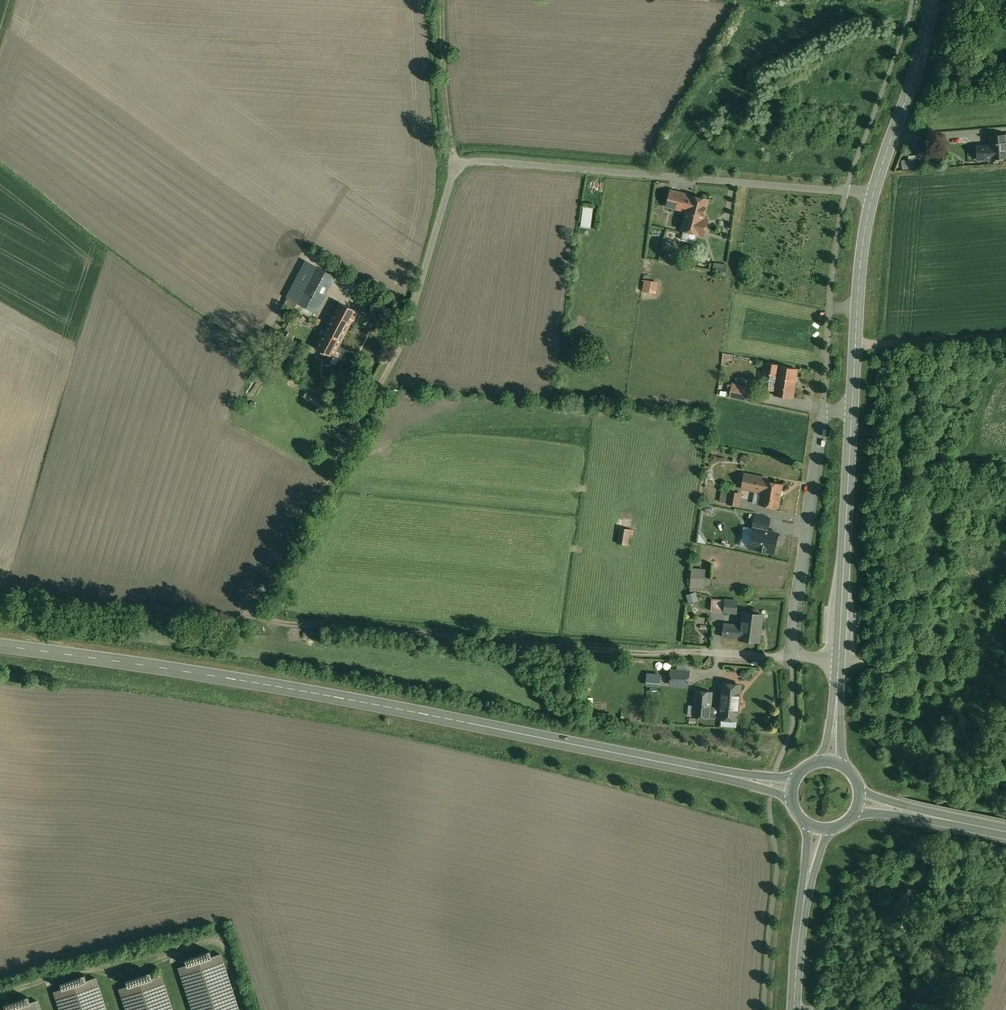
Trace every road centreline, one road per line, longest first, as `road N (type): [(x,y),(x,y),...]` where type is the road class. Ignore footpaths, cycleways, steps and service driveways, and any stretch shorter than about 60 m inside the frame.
road 1 (residential): [(872,199),(455,161),(413,318),(289,550),(241,621)]
road 2 (primary): [(0,645),(297,690),(706,771)]
road 3 (track): [(790,655),(653,654),(241,621)]
road 4 (residential): [(839,662),(790,655),(825,410),(852,407)]
road 5 (secondary): [(839,662),(852,407)]
road 6 (secondary): [(852,407),(872,199)]
road 7 (secondary): [(872,199),(931,0)]
road 8 (secondary): [(794,1009),(818,829)]
road 9 (track): [(455,161),(444,0)]
road 10 (track): [(856,343),(1005,332)]

